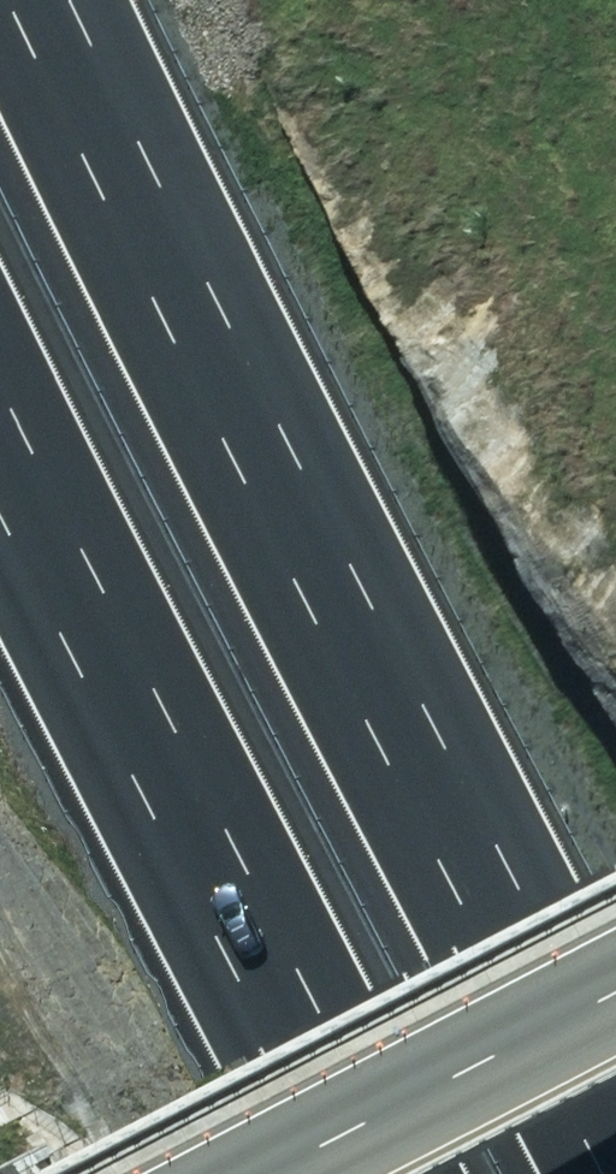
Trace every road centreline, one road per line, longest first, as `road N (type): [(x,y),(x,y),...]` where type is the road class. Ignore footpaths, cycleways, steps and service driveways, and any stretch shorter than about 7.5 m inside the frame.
road 1 (motorway): [(55,0),(363,650),(615,1134)]
road 2 (motorway): [(368,1173),(0,439)]
road 3 (residential): [(615,978),(253,1173)]

